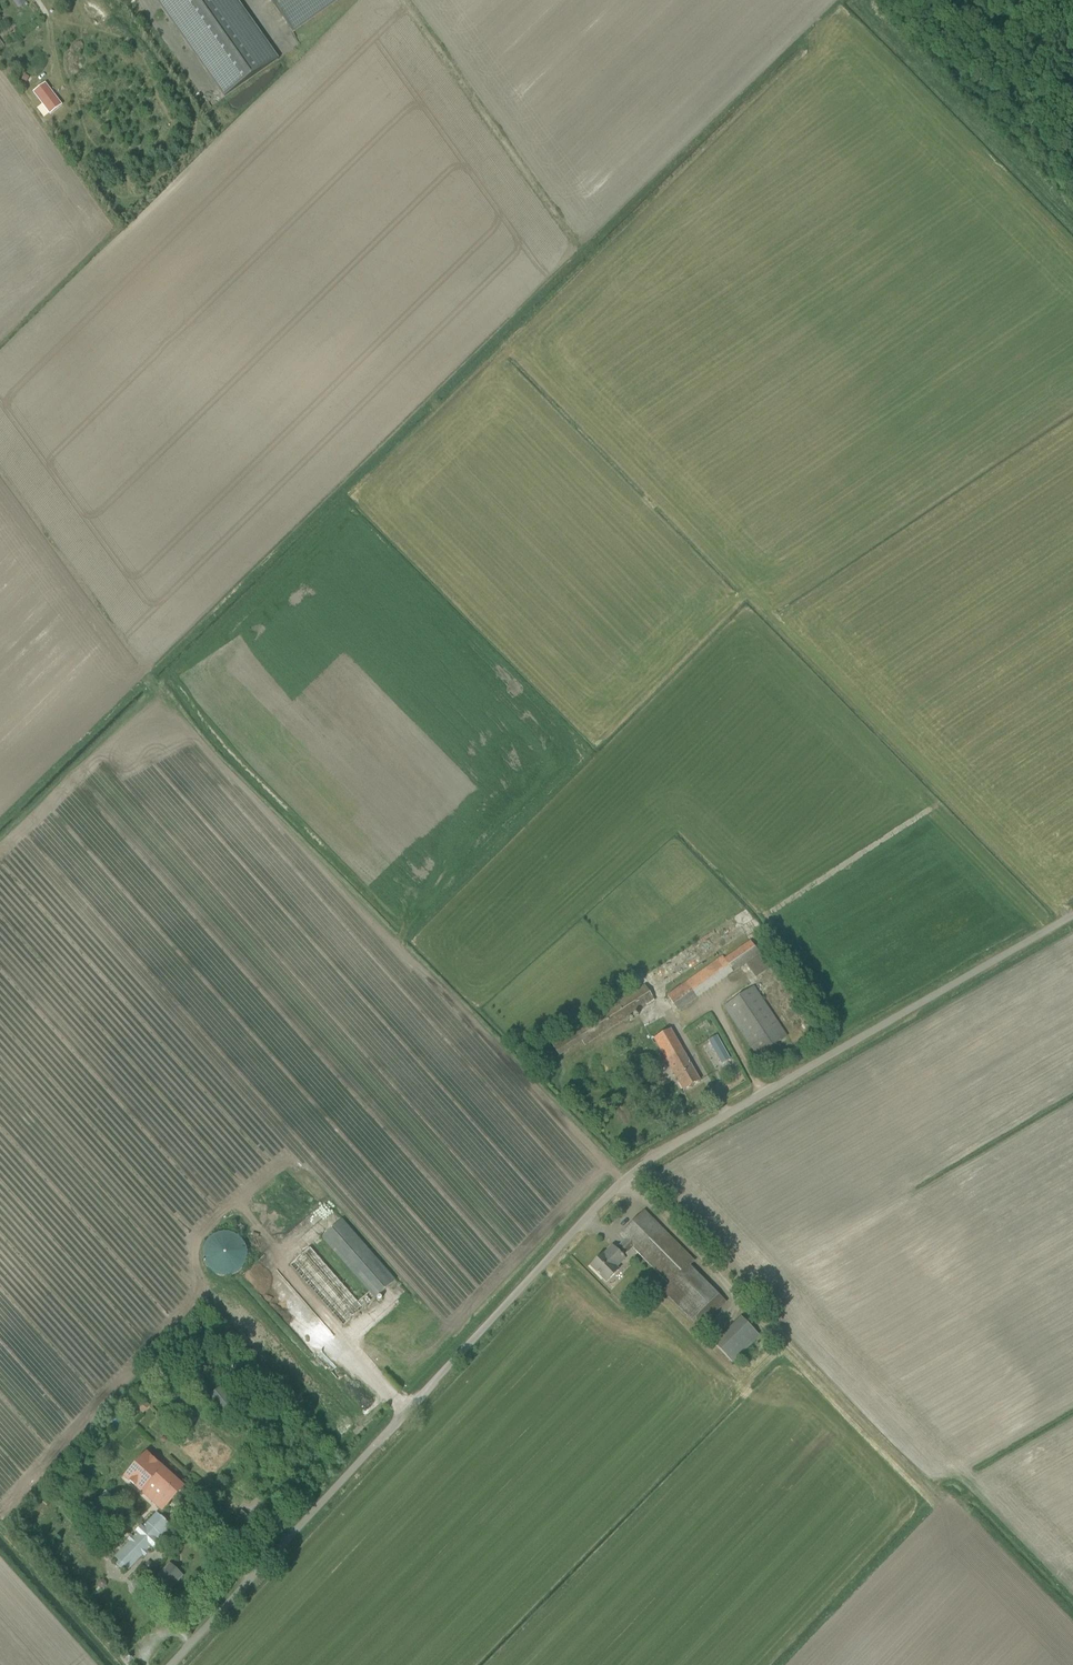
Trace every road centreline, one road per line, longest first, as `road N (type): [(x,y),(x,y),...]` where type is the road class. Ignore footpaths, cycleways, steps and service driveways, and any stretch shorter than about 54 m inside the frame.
road 1 (unclassified): [(170,1664),(627,1176),(1072,917)]

